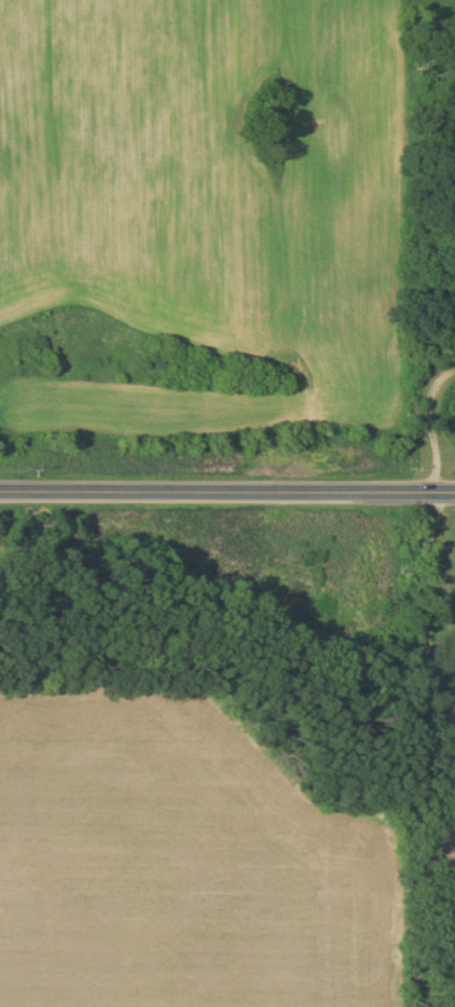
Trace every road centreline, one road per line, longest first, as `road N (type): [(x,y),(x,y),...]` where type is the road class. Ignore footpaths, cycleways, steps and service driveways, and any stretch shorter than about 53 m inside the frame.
road 1 (residential): [(425,1006),(418,494)]
road 2 (secondary): [(454,494),(0,494)]

